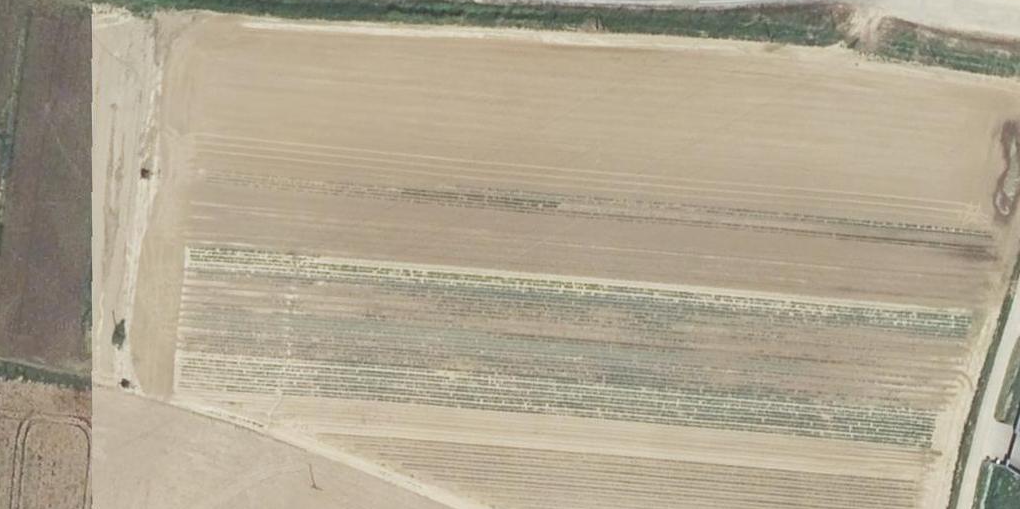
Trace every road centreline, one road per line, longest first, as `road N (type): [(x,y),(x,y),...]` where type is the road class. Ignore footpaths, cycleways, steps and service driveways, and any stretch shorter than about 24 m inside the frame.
road 1 (track): [(1019,316),(970,508)]

